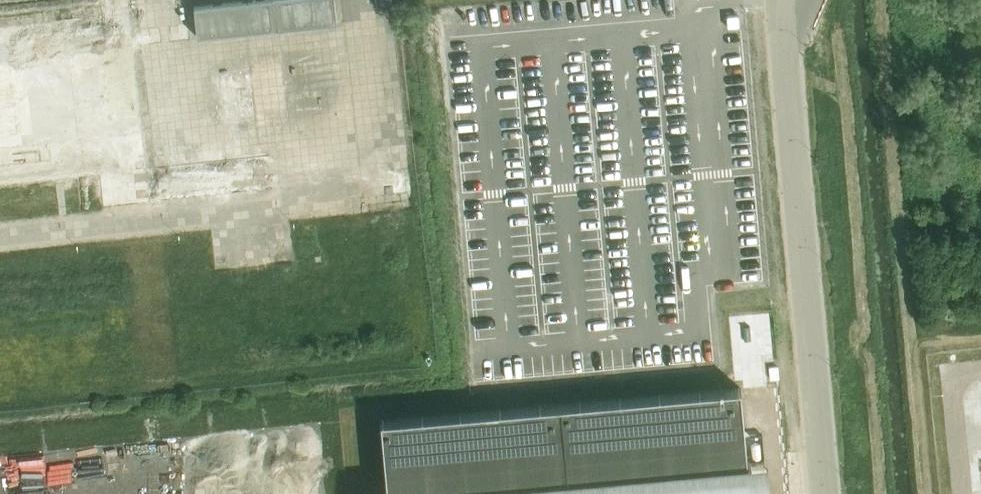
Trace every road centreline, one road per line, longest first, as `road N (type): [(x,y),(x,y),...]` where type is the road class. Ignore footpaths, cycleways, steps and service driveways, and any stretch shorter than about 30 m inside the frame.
road 1 (unclassified): [(825,493),(781,0)]

